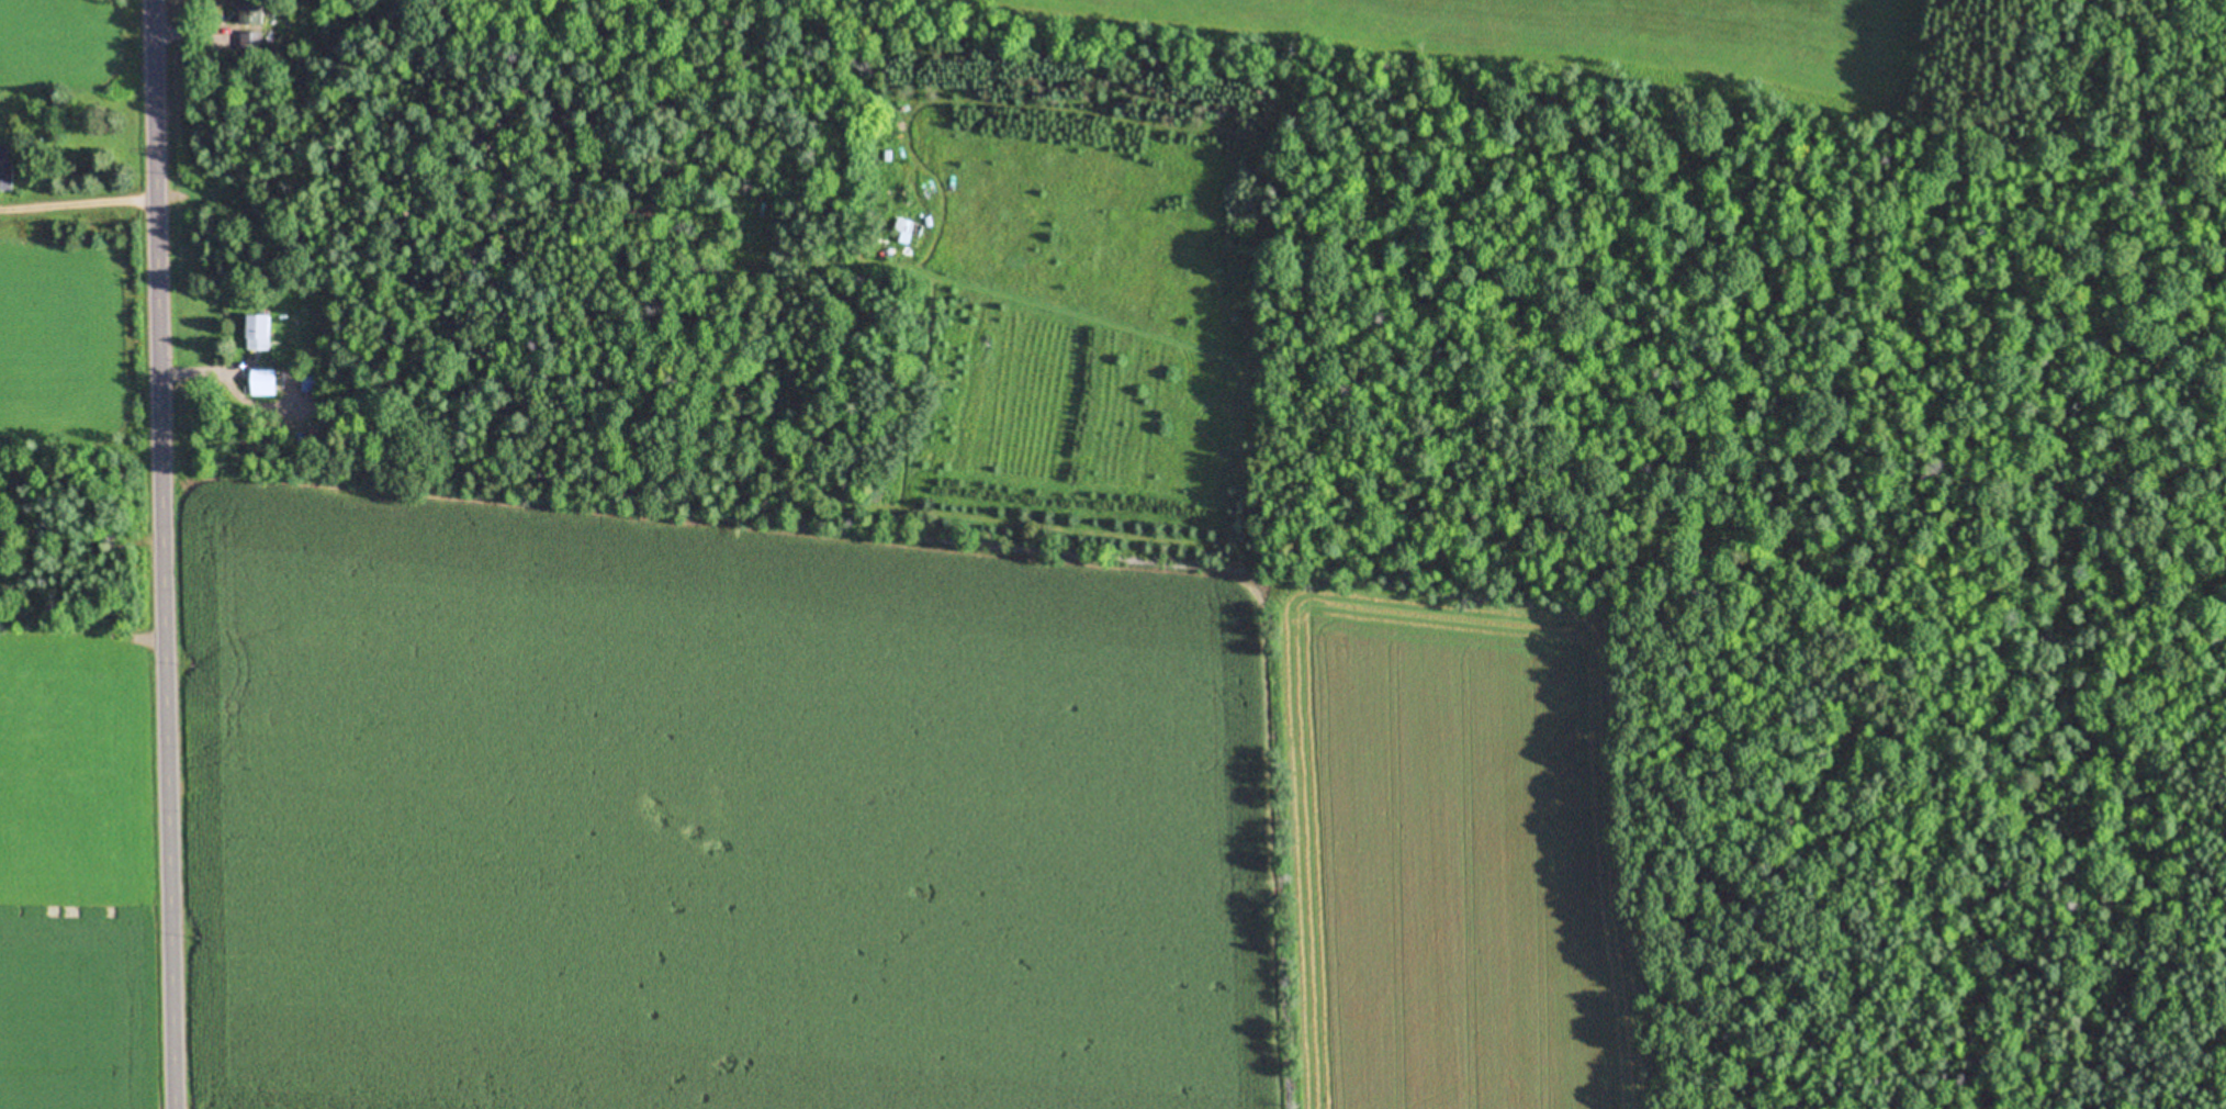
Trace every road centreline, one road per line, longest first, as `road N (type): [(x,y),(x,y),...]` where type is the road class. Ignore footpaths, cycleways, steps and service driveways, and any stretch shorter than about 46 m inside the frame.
road 1 (tertiary): [(172,0),(184,1108)]

